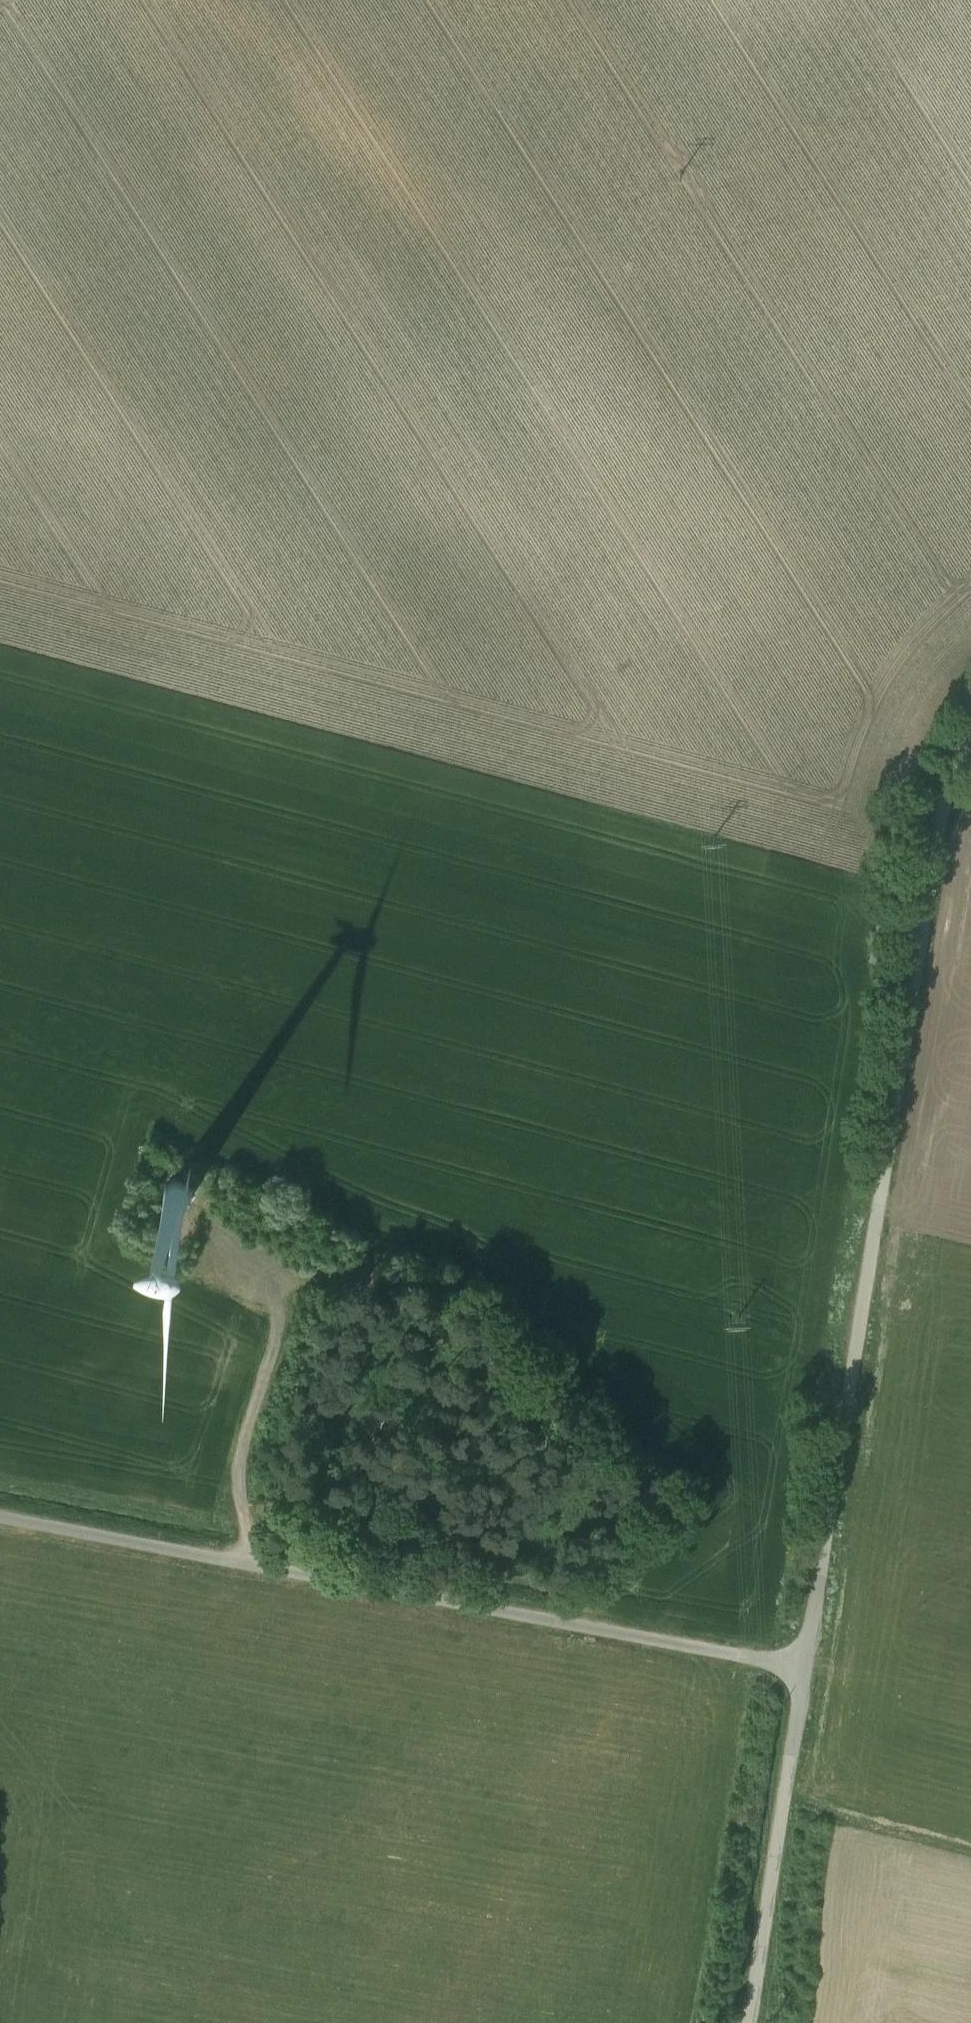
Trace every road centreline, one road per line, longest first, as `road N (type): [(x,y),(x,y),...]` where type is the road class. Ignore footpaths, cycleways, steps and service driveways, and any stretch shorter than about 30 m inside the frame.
road 1 (unclassified): [(810,1651),(930,912),(941,797),(953,748),(970,725)]
road 2 (unclassified): [(810,1651),(0,1506)]
road 3 (unclassified): [(751,2022),(810,1651)]
road 4 (track): [(252,1554),(237,1478),(254,1389),(281,1324),(278,1290),(215,1229)]

